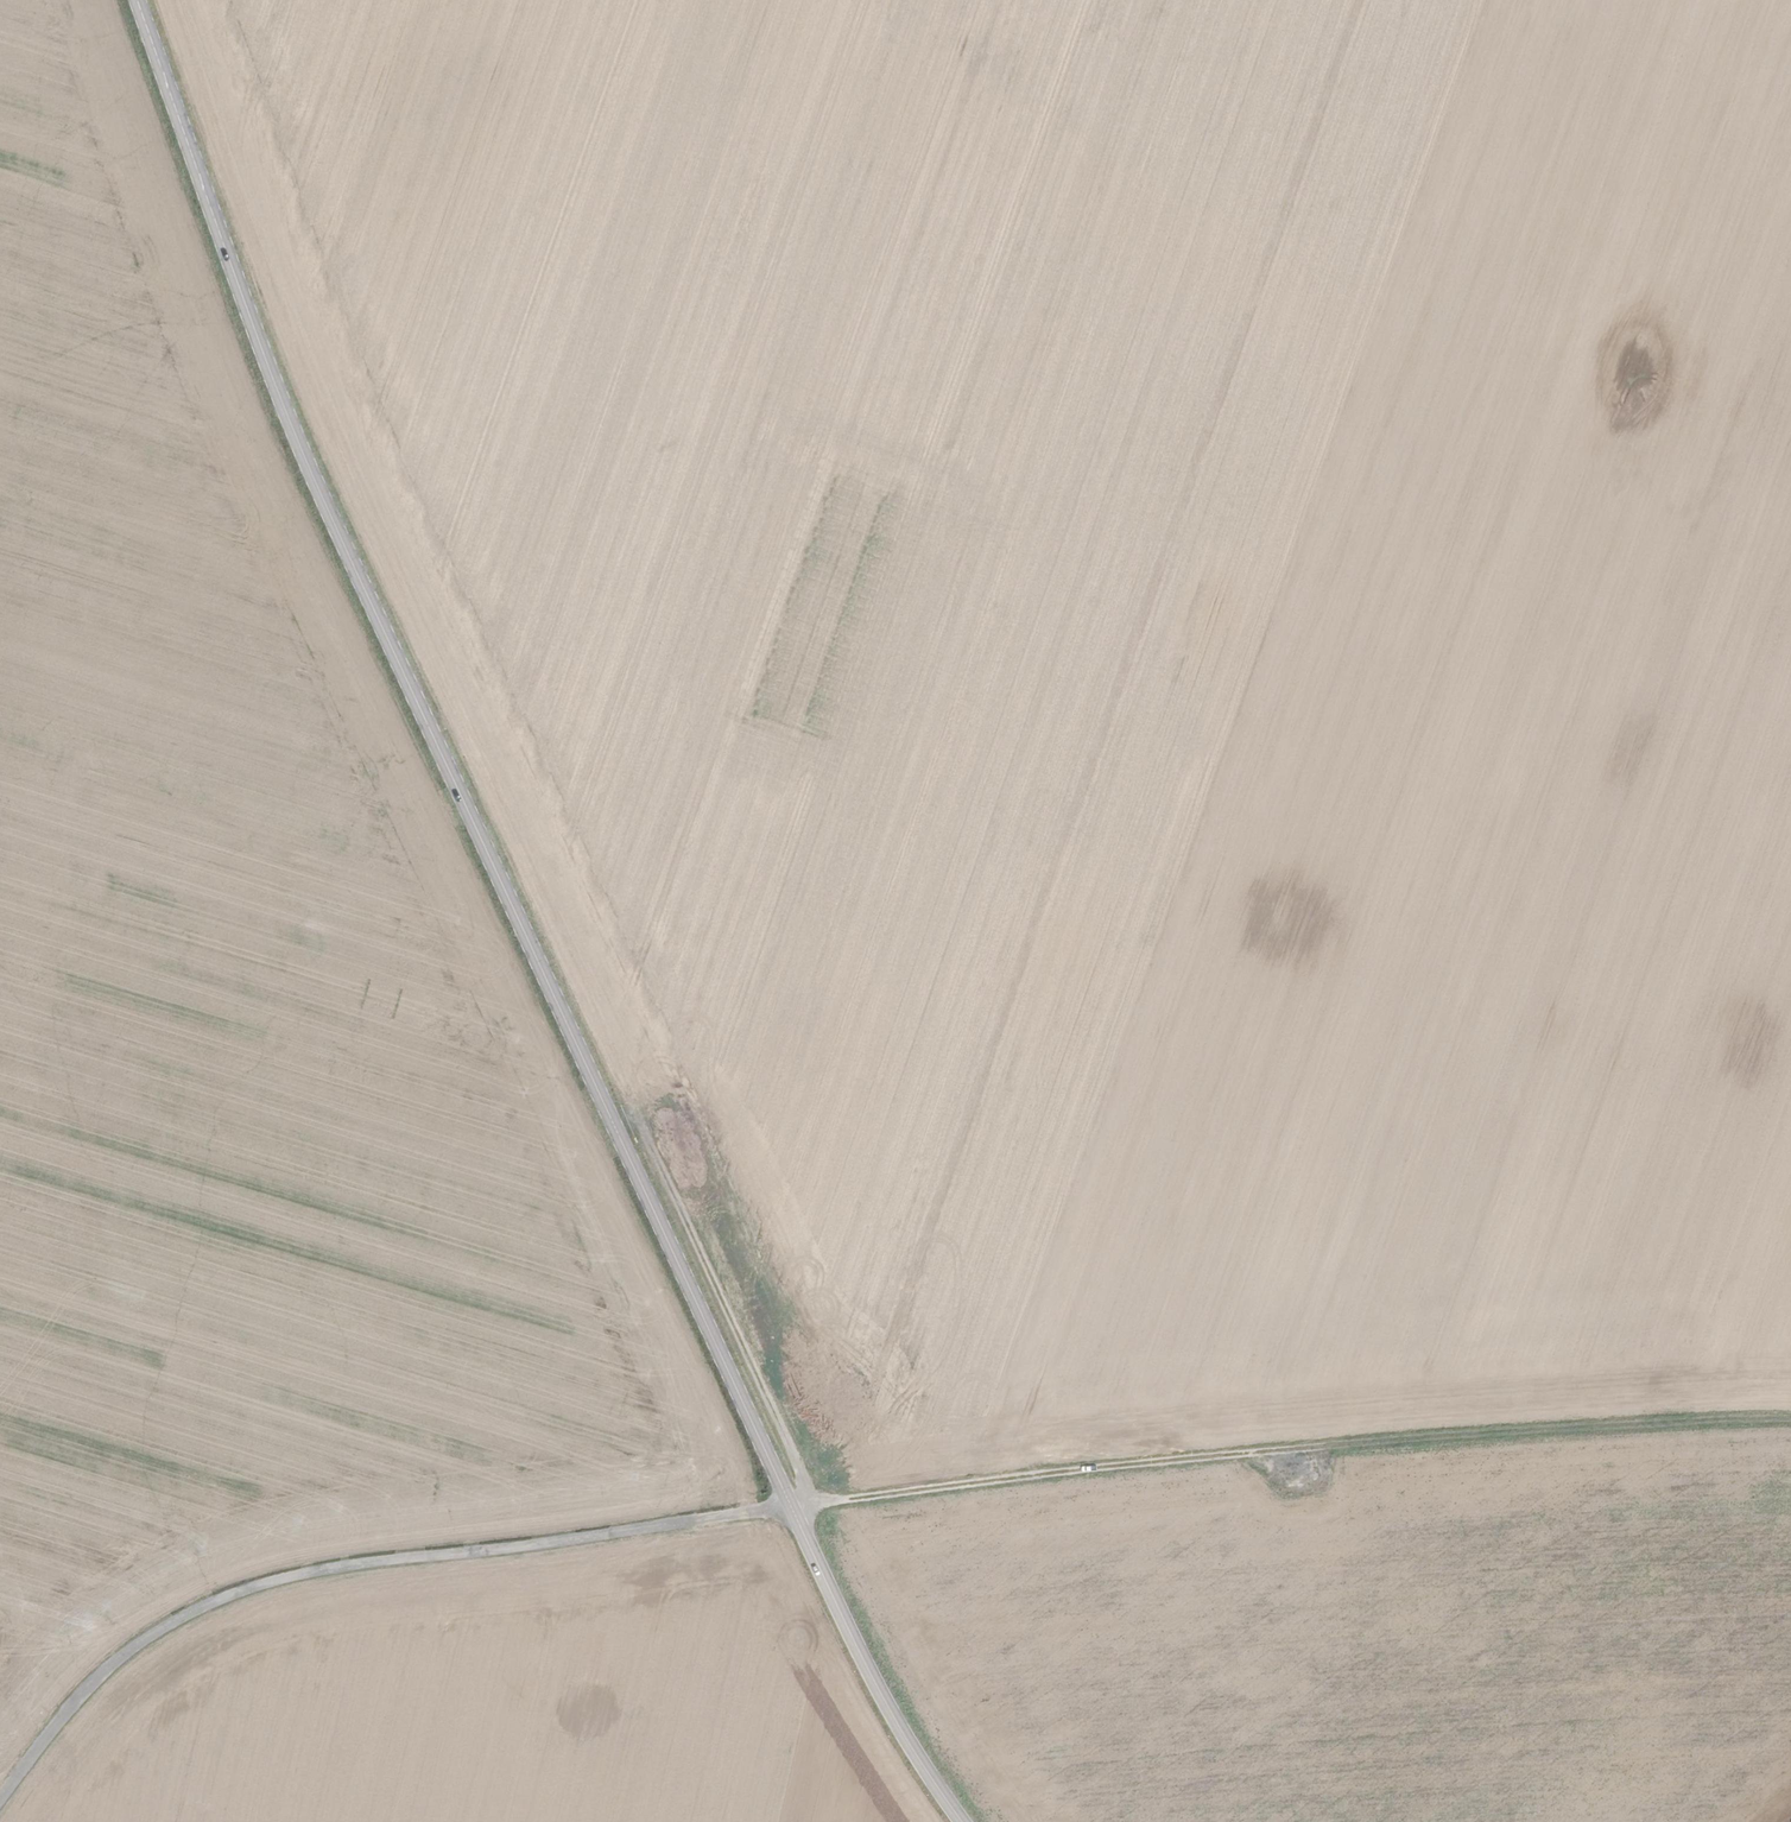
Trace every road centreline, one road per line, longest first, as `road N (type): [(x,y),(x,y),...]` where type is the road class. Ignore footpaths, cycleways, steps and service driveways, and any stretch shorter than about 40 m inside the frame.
road 1 (secondary): [(140,0),(324,504),(867,1671),(965,1821)]
road 2 (track): [(792,1506),(989,1475),(1790,1414)]

